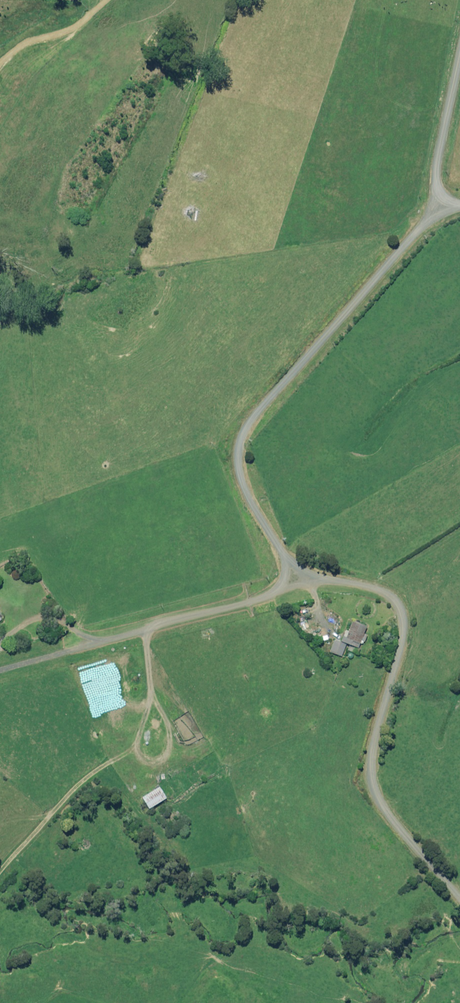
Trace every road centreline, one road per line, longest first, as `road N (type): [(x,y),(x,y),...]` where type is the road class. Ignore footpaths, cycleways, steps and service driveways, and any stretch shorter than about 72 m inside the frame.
road 1 (unclassified): [(296,571),(235,464),(239,428),(434,204)]
road 2 (unclassified): [(459,896),(376,797),(370,779),(367,752),(398,639),(395,602),(353,580),(296,571)]
road 3 (unclassified): [(296,571),(262,594),(0,665)]
road 4 (unclassified): [(434,204),(459,16)]

